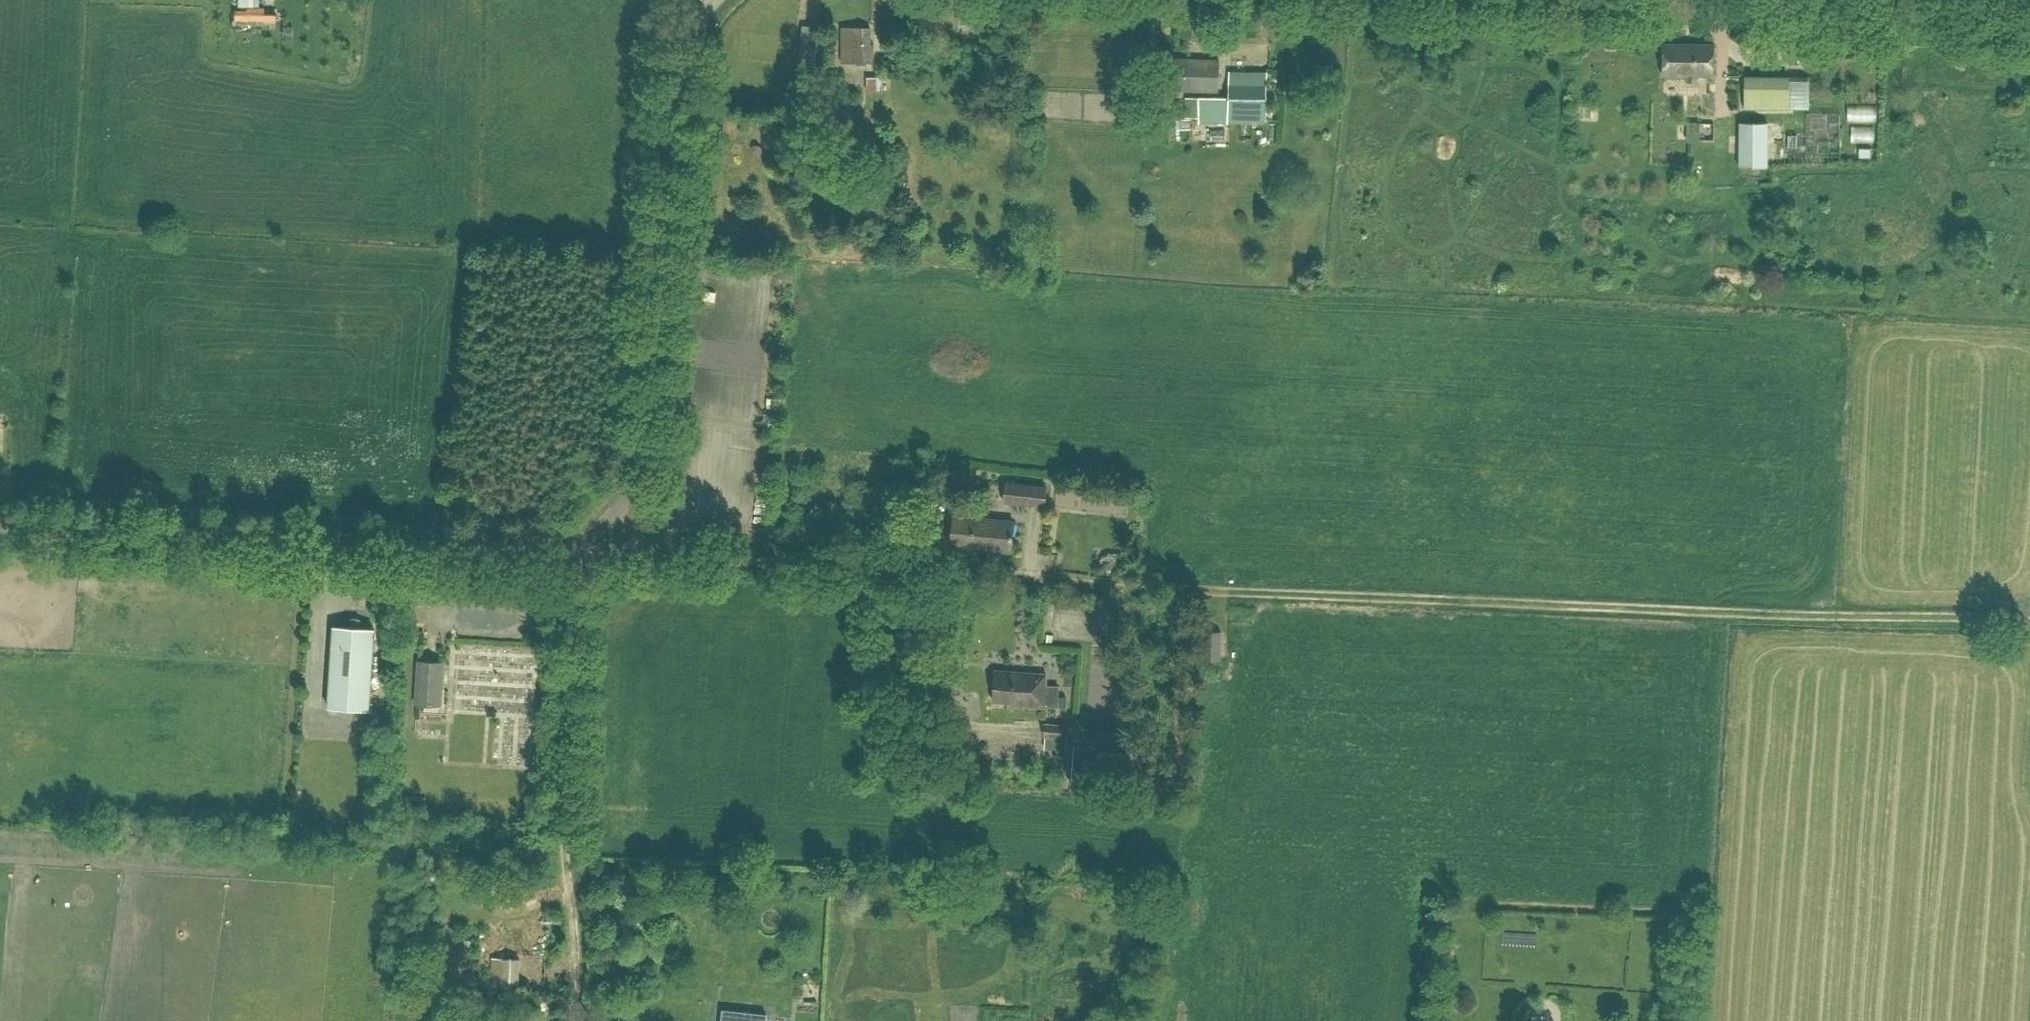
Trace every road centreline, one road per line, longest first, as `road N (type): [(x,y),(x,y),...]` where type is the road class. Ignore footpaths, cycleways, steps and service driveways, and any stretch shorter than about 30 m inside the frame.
road 1 (track): [(602,527),(623,545),(676,558),(965,567),(1172,590),(1976,620),(2029,638)]
road 2 (unclassified): [(712,0),(692,31),(683,69),(648,448),(630,497),(590,536),(515,554),(0,525)]
road 3 (track): [(563,547),(580,586),(566,865),(612,1020)]
road 4 (unclassified): [(2029,24),(1648,0)]

